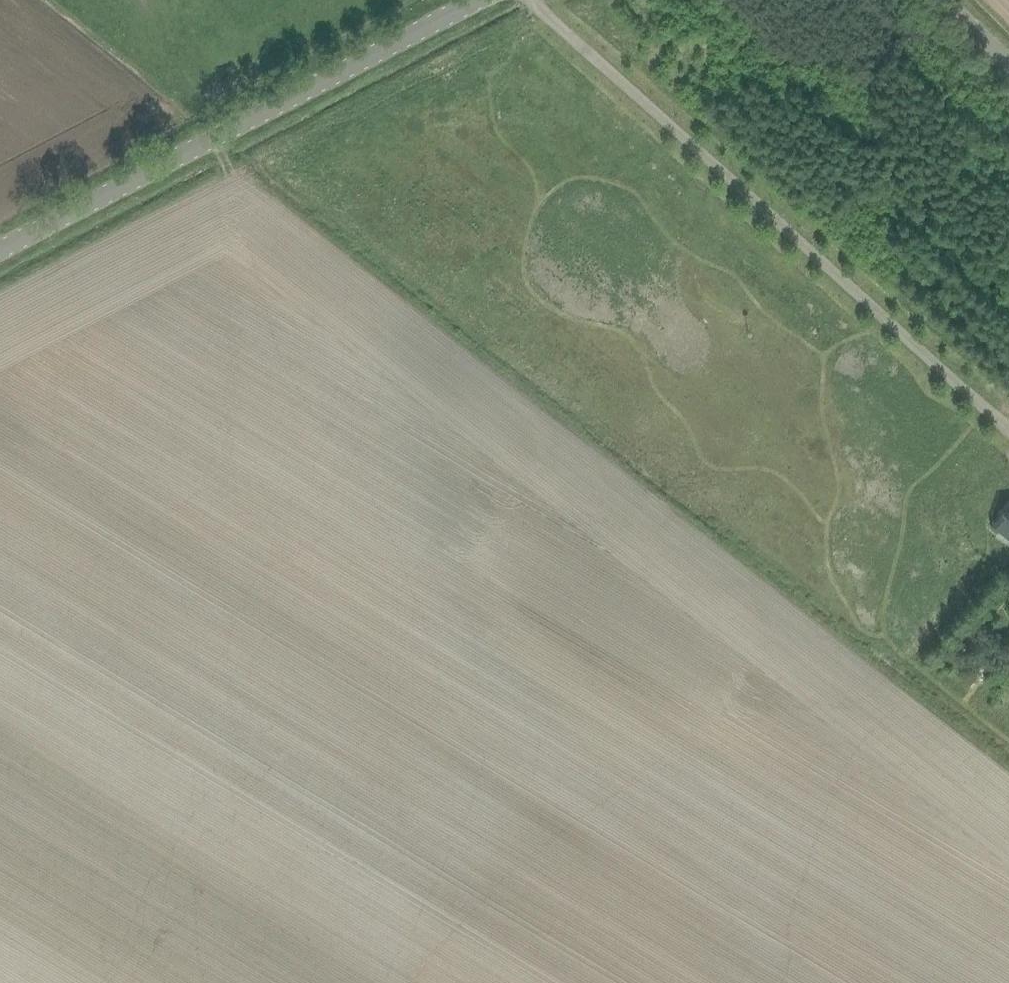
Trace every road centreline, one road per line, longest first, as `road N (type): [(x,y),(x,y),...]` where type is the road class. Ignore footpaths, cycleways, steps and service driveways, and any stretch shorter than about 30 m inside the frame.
road 1 (track): [(535,0),(1008,422)]
road 2 (unclassified): [(0,252),(480,0)]

